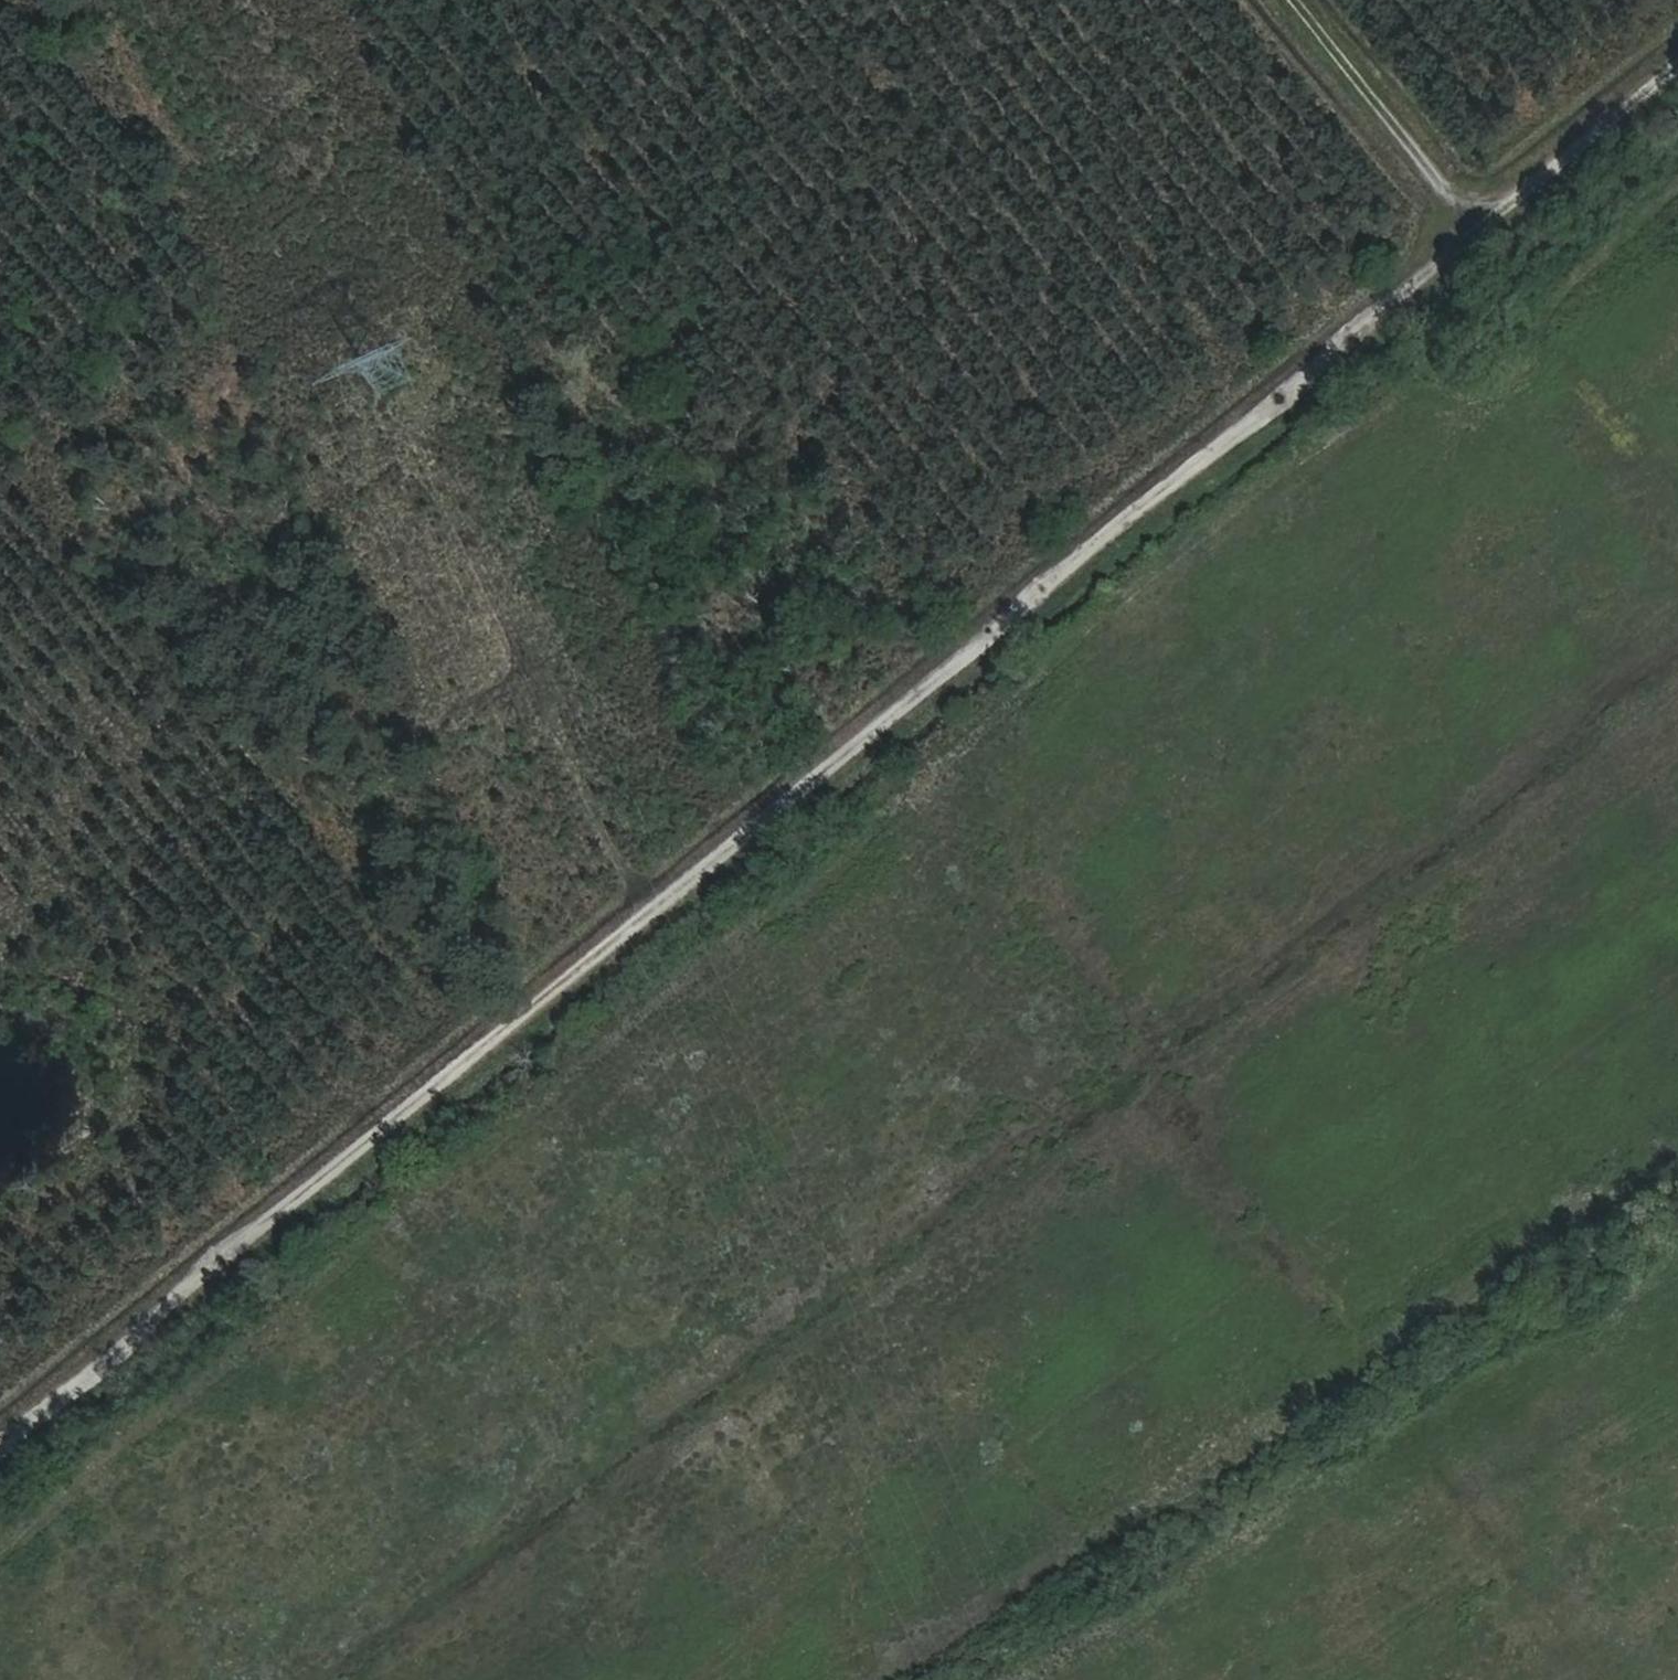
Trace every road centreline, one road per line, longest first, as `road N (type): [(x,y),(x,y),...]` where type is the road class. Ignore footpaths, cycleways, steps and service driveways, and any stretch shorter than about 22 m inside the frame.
road 1 (track): [(1677,57),(1472,224),(1089,559),(229,1252),(0,1446)]
road 2 (track): [(1472,224),(1289,0)]

